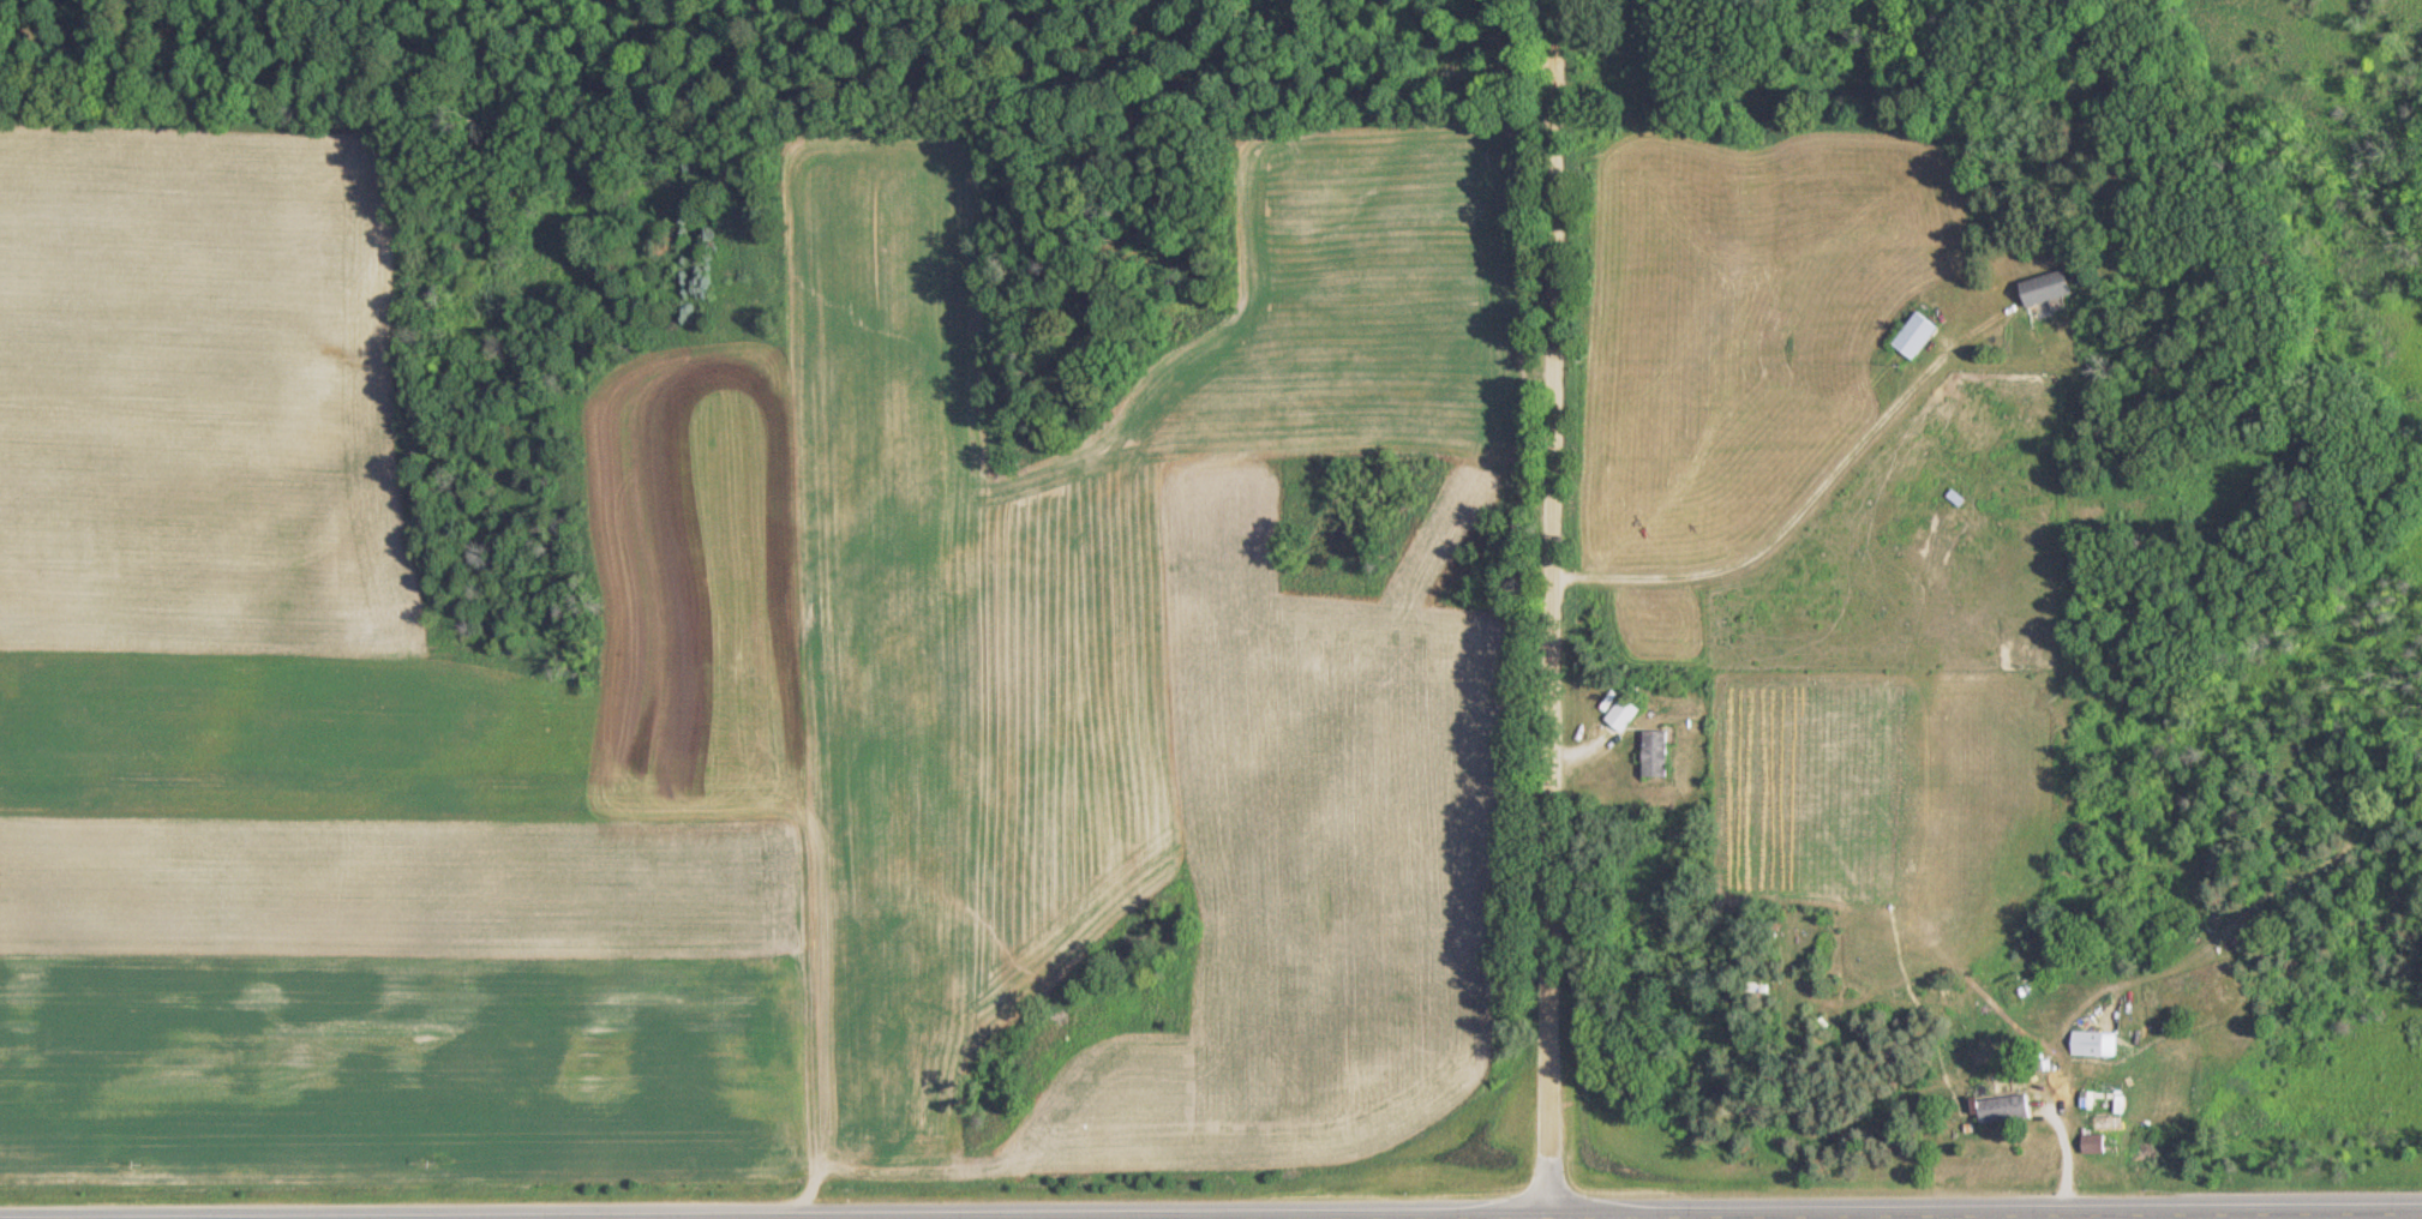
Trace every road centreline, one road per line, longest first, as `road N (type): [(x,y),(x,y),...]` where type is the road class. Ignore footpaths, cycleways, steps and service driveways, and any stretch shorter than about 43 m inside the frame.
road 1 (secondary): [(2421,1211),(1175,1218)]
road 2 (residential): [(1545,1218),(1546,0)]

